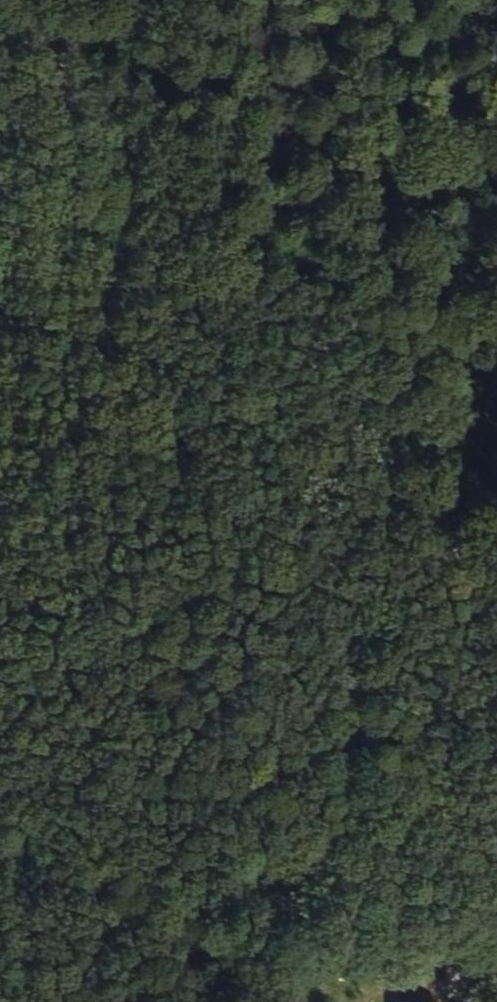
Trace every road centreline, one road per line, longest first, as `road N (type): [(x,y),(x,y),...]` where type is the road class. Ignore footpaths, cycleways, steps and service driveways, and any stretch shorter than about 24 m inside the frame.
road 1 (track): [(95,1001),(97,407),(69,0)]
road 2 (tertiary): [(496,618),(389,488),(189,202),(75,86),(0,32)]

